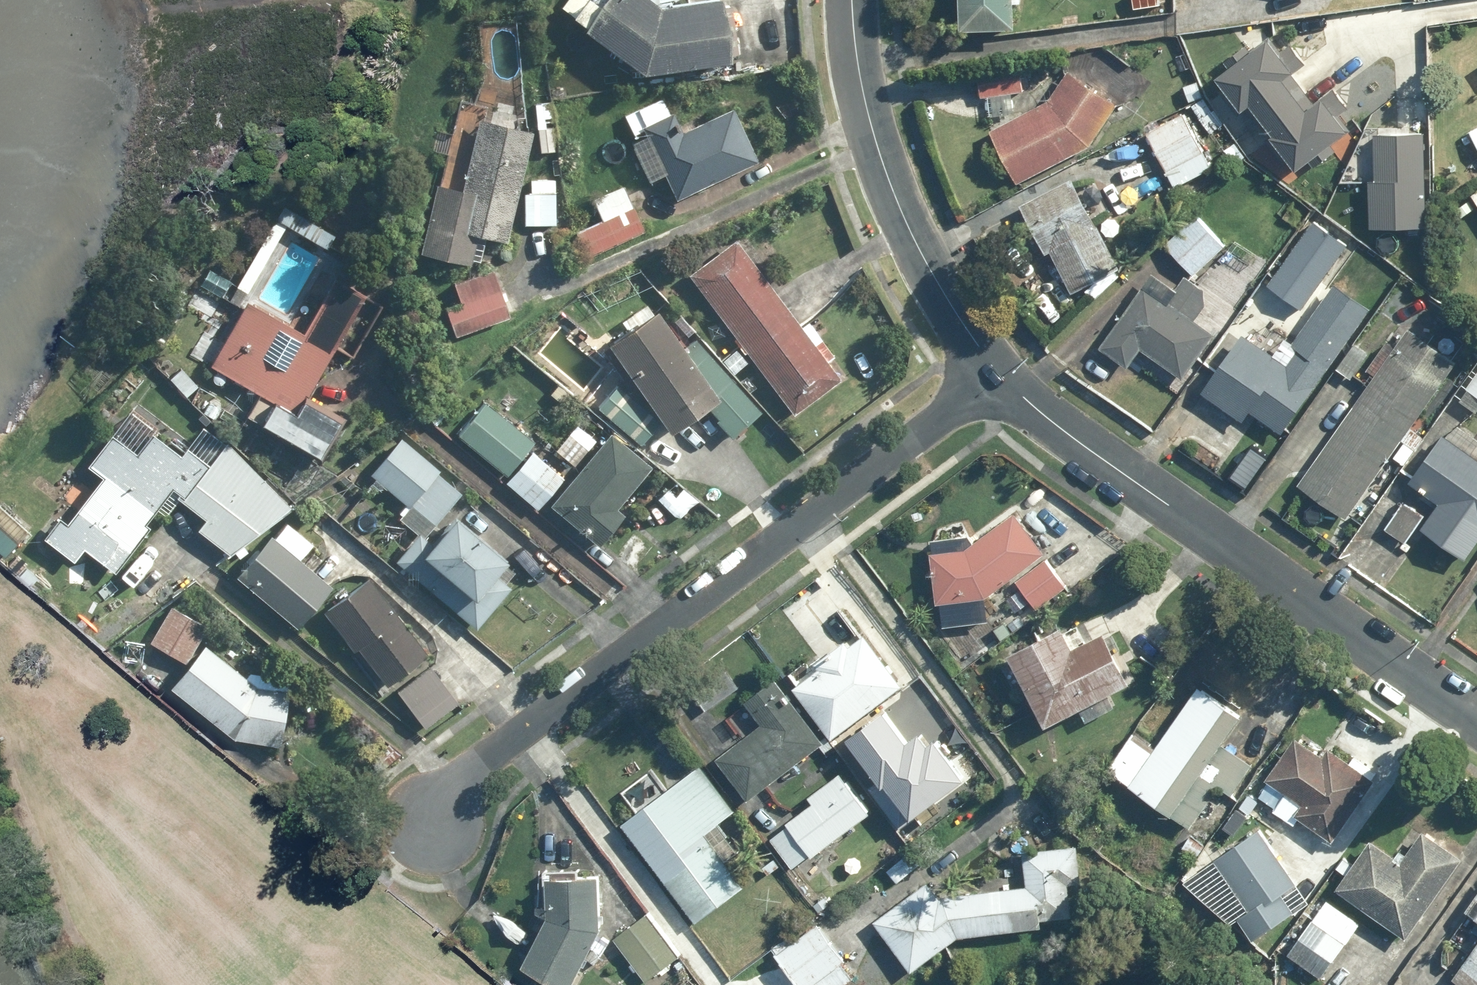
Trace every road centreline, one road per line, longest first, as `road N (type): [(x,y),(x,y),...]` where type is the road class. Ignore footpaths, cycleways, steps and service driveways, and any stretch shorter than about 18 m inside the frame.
road 1 (residential): [(995,375),(409,824)]
road 2 (residential): [(1476,718),(995,375)]
road 3 (residential): [(853,0),(853,65),(888,197),(937,292),(995,375)]

